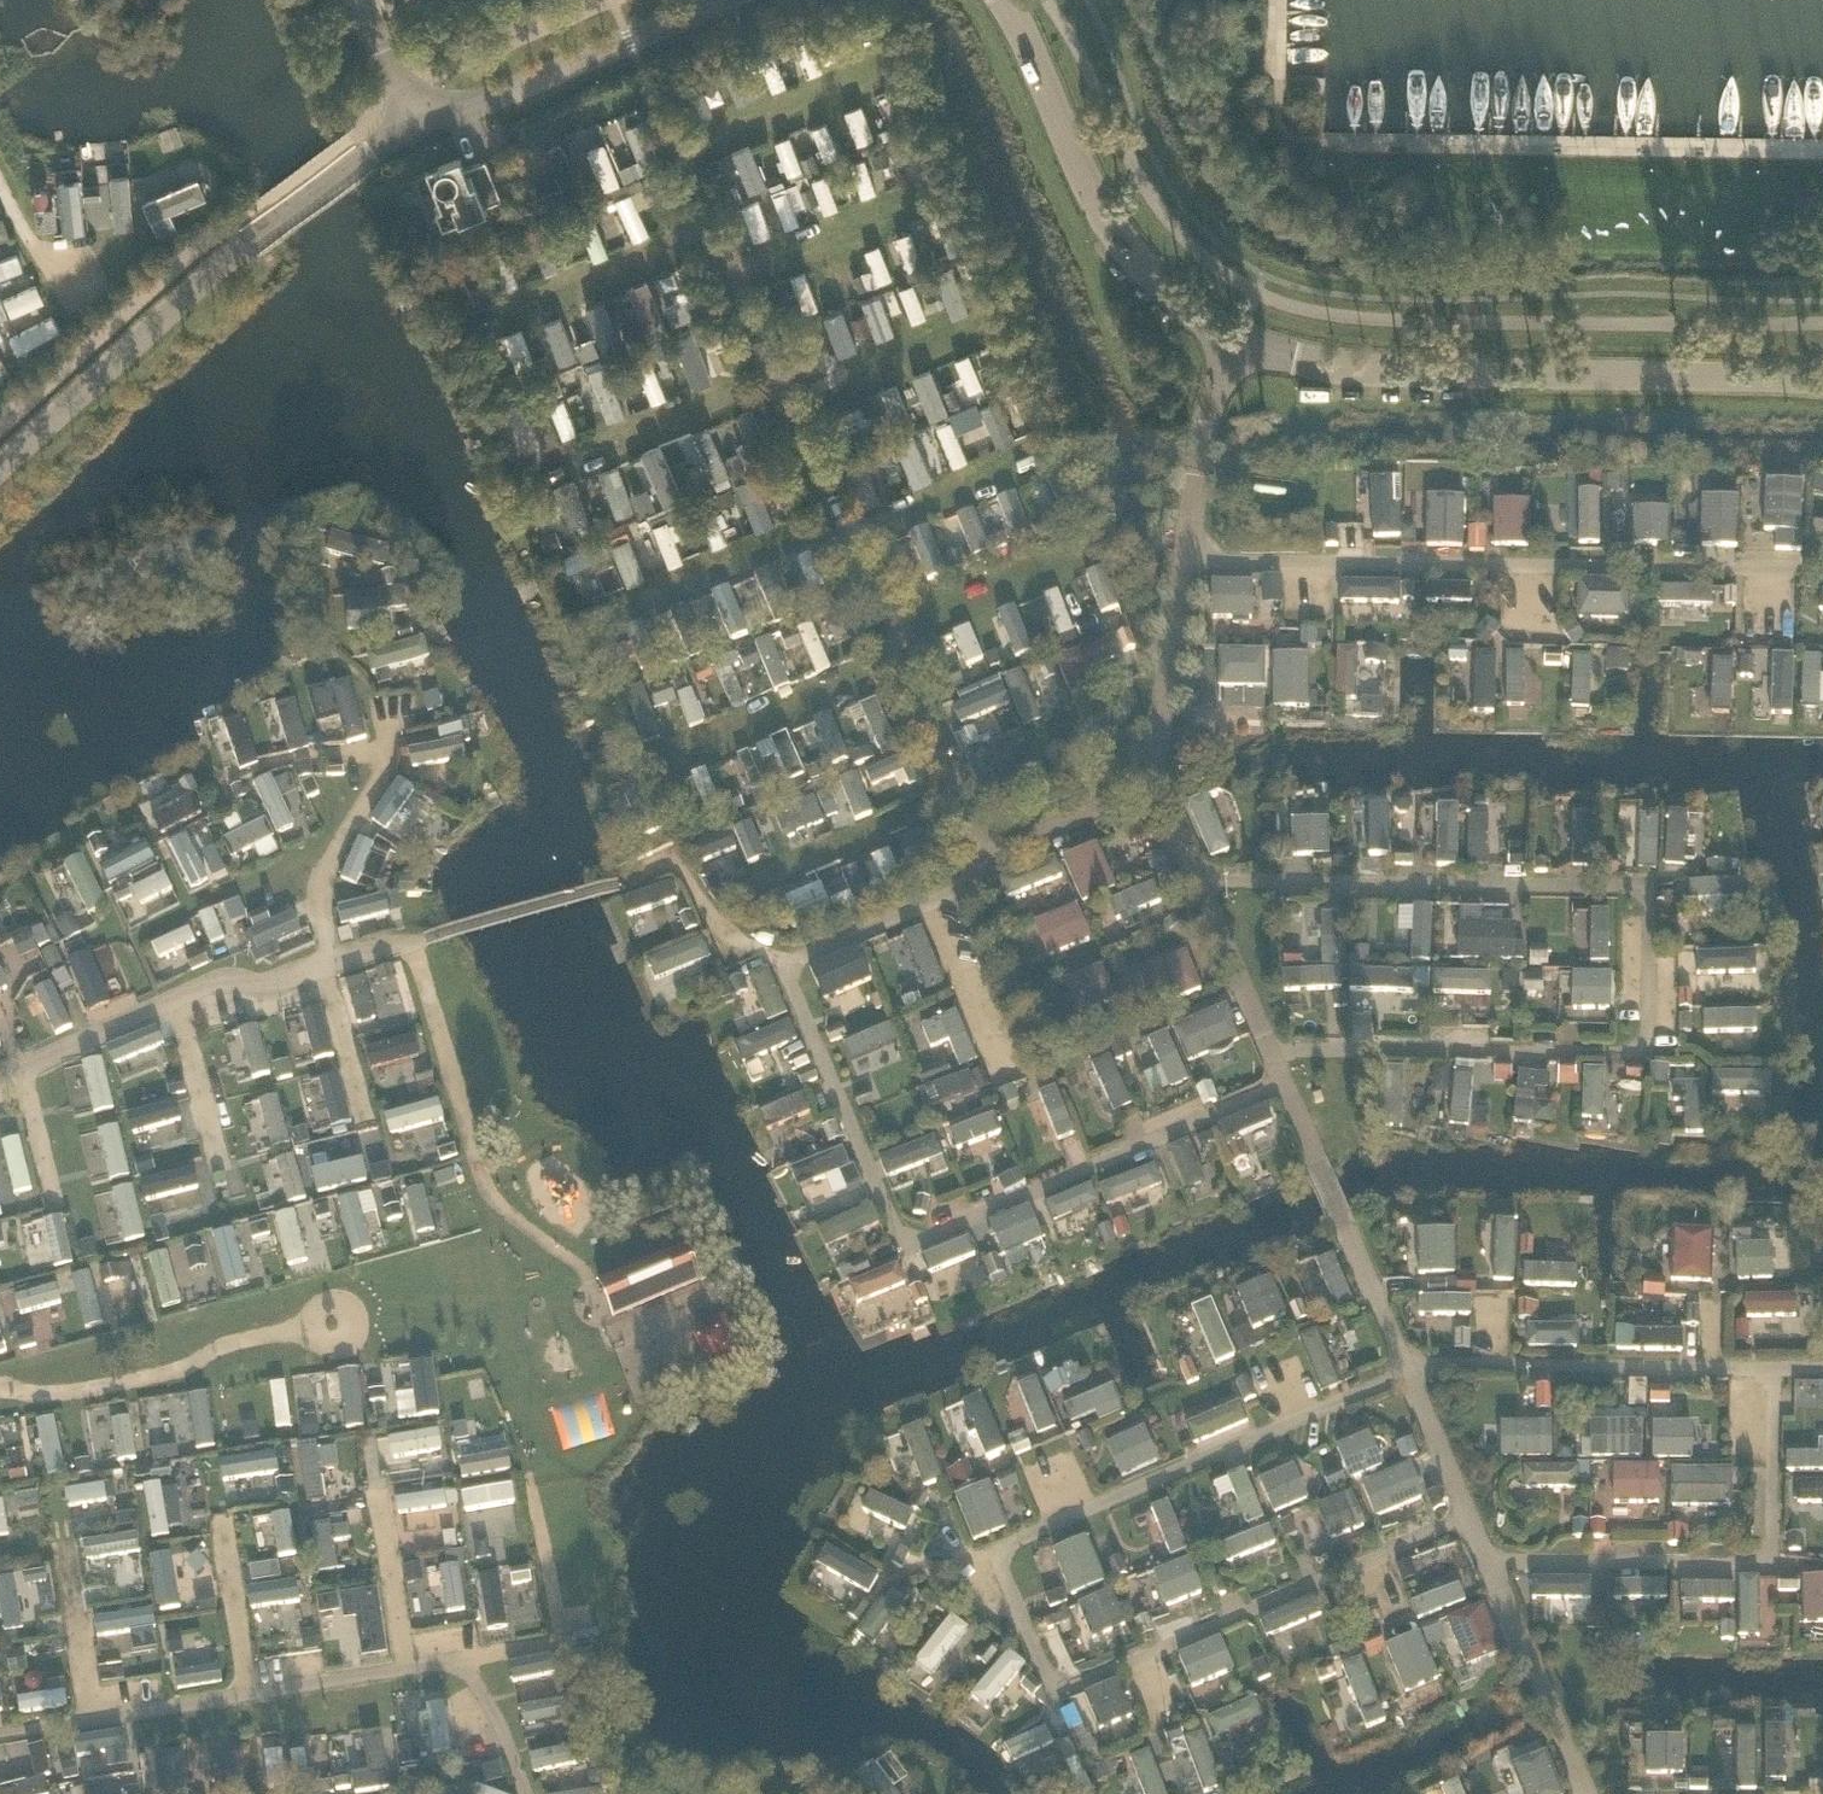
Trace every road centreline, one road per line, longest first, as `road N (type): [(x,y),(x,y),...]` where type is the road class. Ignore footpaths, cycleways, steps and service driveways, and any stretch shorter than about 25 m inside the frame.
road 1 (tertiary): [(1822,382),(1388,372),(1296,359),(1236,339),(1141,266),(1104,210),(1006,0)]
road 2 (tertiary): [(0,468),(247,242),(413,122),(718,0)]
road 3 (track): [(706,226),(495,315)]
road 4 (track): [(768,373),(561,456)]
road 5 (track): [(895,670),(693,755)]
road 6 (track): [(834,524),(631,605)]
road 7 (track): [(949,799),(753,887)]
road 8 (track): [(781,403),(968,325)]
road 9 (track): [(837,531),(1023,459)]
road 10 (track): [(881,637),(1065,566)]
road 11 (track): [(726,273),(908,200)]
road 12 (track): [(674,151),(856,79)]
road 13 (track): [(0,178),(28,238),(80,283)]

